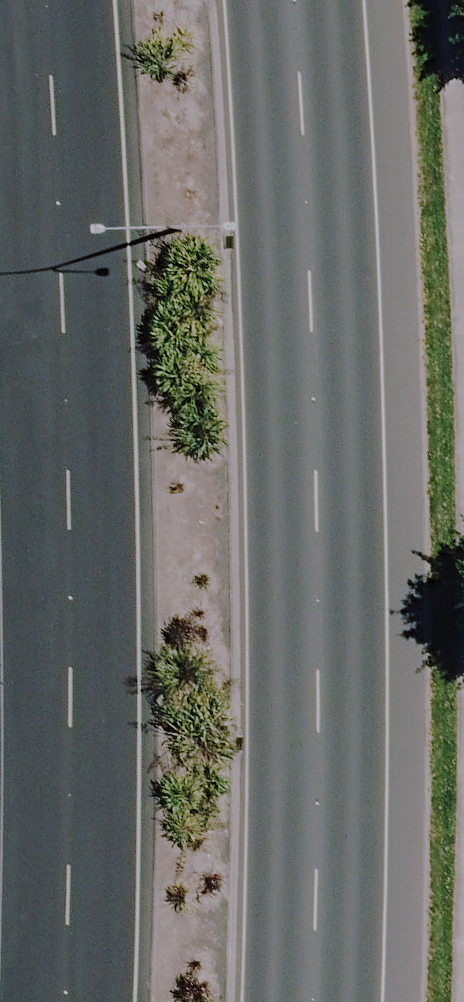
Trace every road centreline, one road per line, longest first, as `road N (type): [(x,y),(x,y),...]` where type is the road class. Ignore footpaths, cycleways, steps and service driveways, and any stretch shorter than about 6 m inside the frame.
road 1 (primary): [(293,0),(320,474),(320,1001)]
road 2 (primary): [(56,1001),(50,0)]

